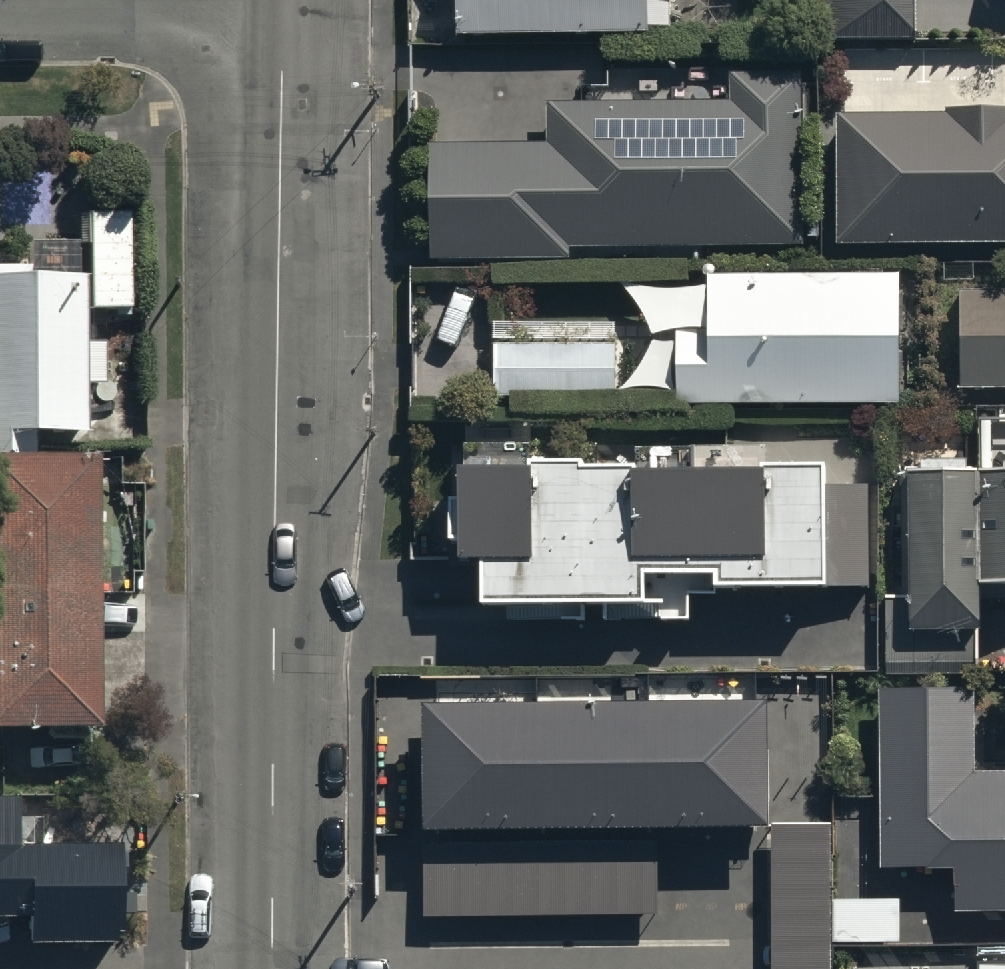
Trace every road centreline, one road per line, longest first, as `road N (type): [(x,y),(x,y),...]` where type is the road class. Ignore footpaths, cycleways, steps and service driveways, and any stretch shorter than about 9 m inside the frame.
road 1 (unclassified): [(273,968),(285,0)]

